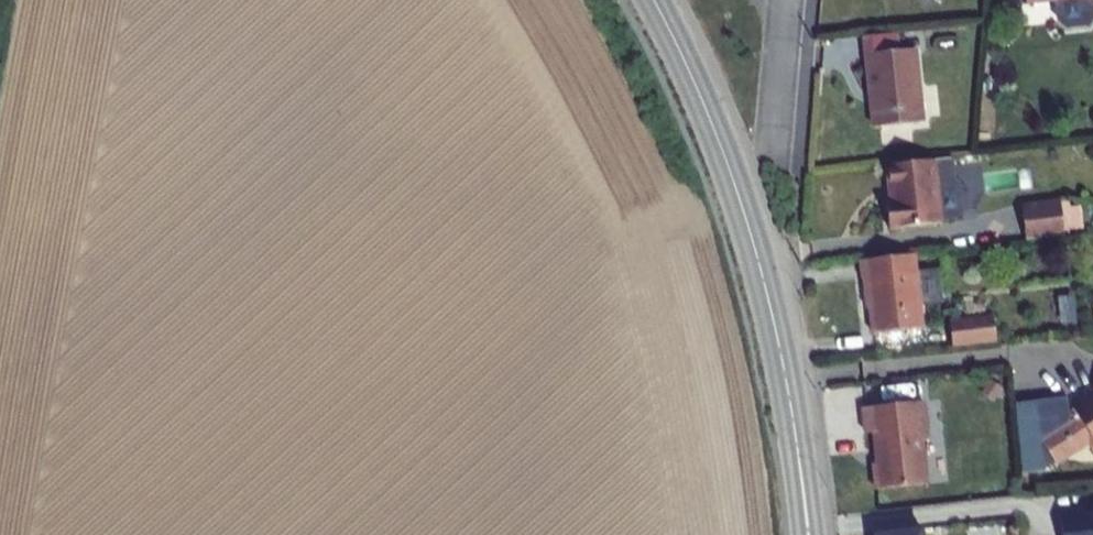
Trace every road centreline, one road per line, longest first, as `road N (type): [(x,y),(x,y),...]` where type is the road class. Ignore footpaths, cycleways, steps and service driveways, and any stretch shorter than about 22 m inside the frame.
road 1 (tertiary): [(653,0),(710,120),(758,259)]
road 2 (tertiary): [(797,449),(758,259)]
road 3 (residential): [(769,161),(783,0)]

